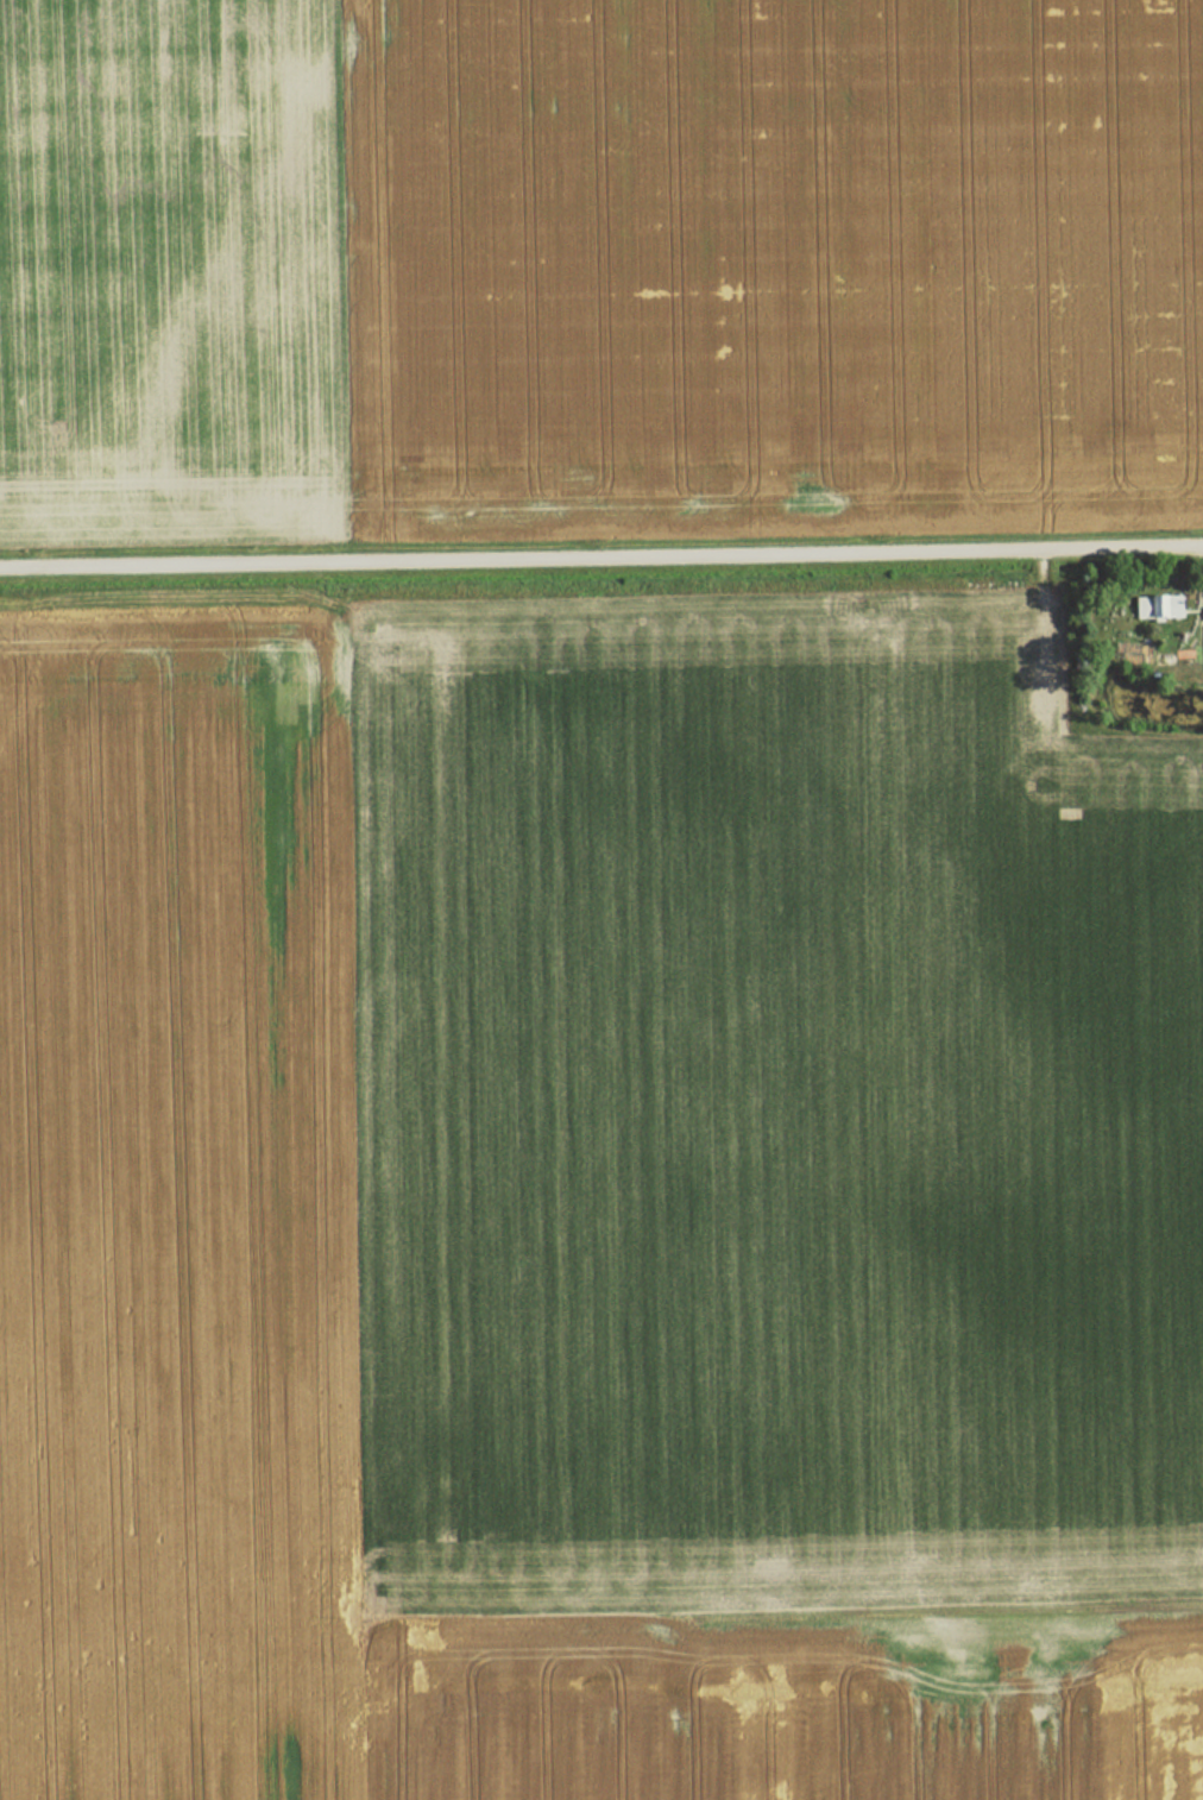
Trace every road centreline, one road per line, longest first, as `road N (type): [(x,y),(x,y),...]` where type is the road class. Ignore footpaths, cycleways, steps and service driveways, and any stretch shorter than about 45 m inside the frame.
road 1 (residential): [(0,571),(1202,545)]

